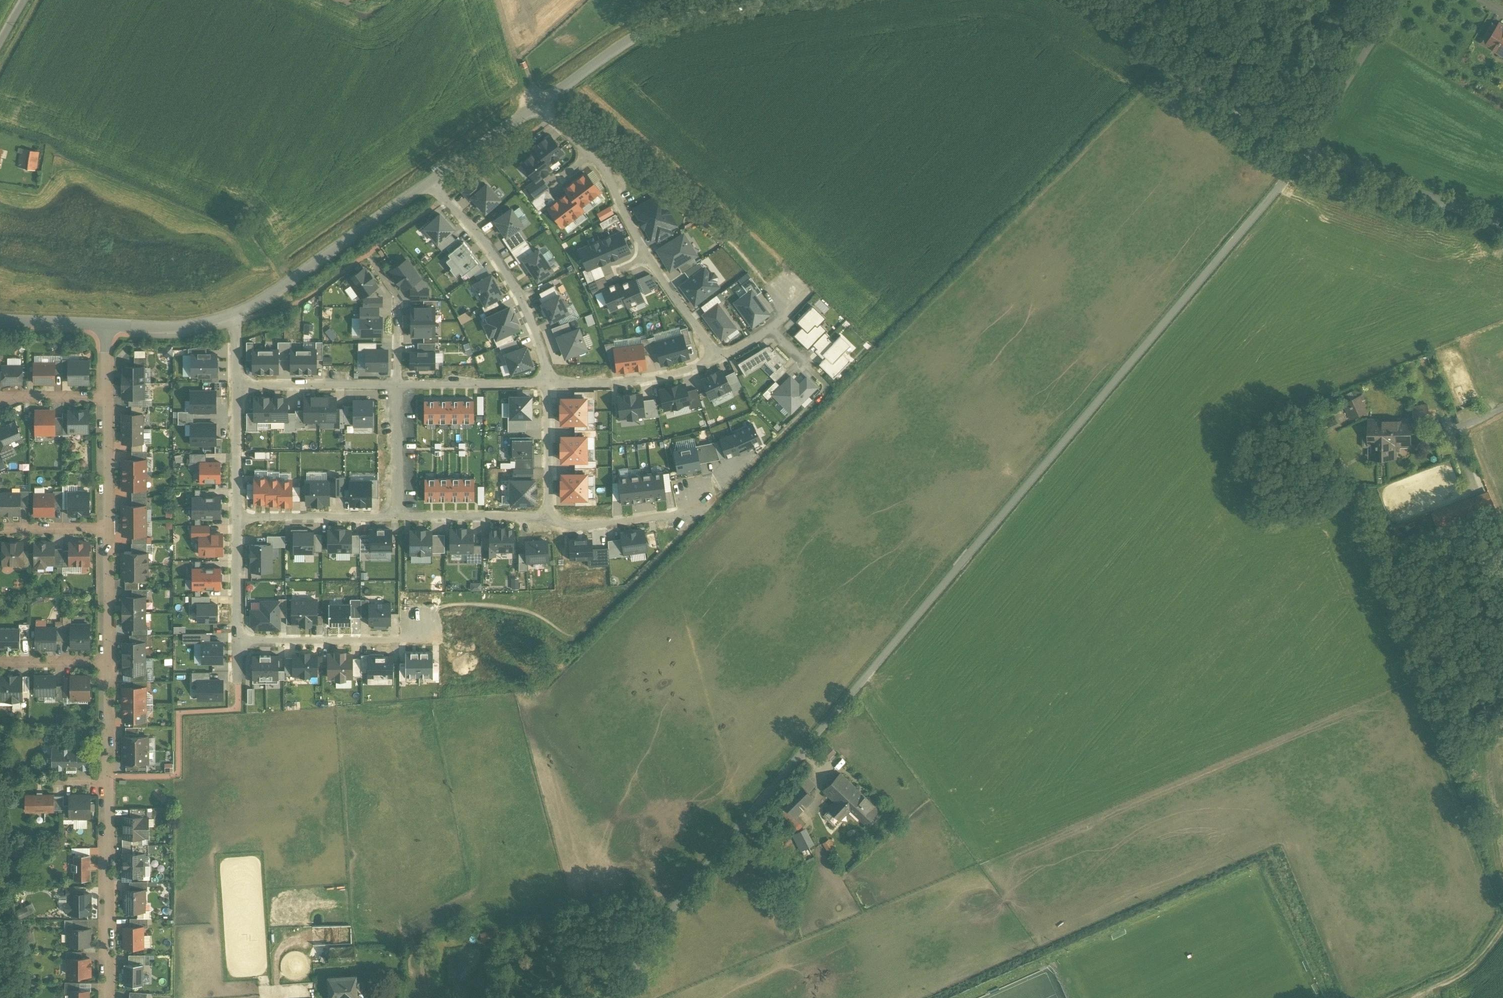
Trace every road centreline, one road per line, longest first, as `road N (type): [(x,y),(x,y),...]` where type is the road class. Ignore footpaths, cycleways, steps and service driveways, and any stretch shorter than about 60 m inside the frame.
road 1 (residential): [(617,997),(675,904),(1306,155)]
road 2 (residential): [(795,0),(667,23),(621,45),(535,106)]
road 3 (residential): [(1306,155),(1073,0)]
road 4 (residential): [(426,184),(499,267),(538,342),(548,384)]
road 5 (residential): [(426,184),(235,312)]
road 6 (residential): [(107,781),(106,997)]
road 7 (residential): [(1502,226),(1306,155)]
road 8 (residential): [(237,625),(256,638),(401,641),(423,620)]
road 9 (unclassified): [(1393,0),(1312,128),(1306,155)]
road 10 (residential): [(548,384),(647,381),(715,357)]
road 11 (residential): [(547,514),(574,527),(687,512),(699,491)]
road 12 (residential): [(237,386),(397,384)]
road 13 (residential): [(238,520),(397,516)]
road 14 (residential): [(397,384),(548,384)]
road 15 (residential): [(397,516),(547,514)]
road 16 (residential): [(535,106),(426,184)]
road 17 (residential): [(237,386),(238,520)]
road 18 (residential): [(106,528),(106,662)]
road 19 (residential): [(397,384),(396,298),(371,259)]
road 20 (residential): [(397,516),(397,384)]
road 21 (residential): [(235,312),(172,326),(105,323)]
road 22 (residential): [(105,398),(106,528)]
road 23 (residential): [(548,384),(547,514)]
road 24 (residential): [(591,153),(650,261)]

